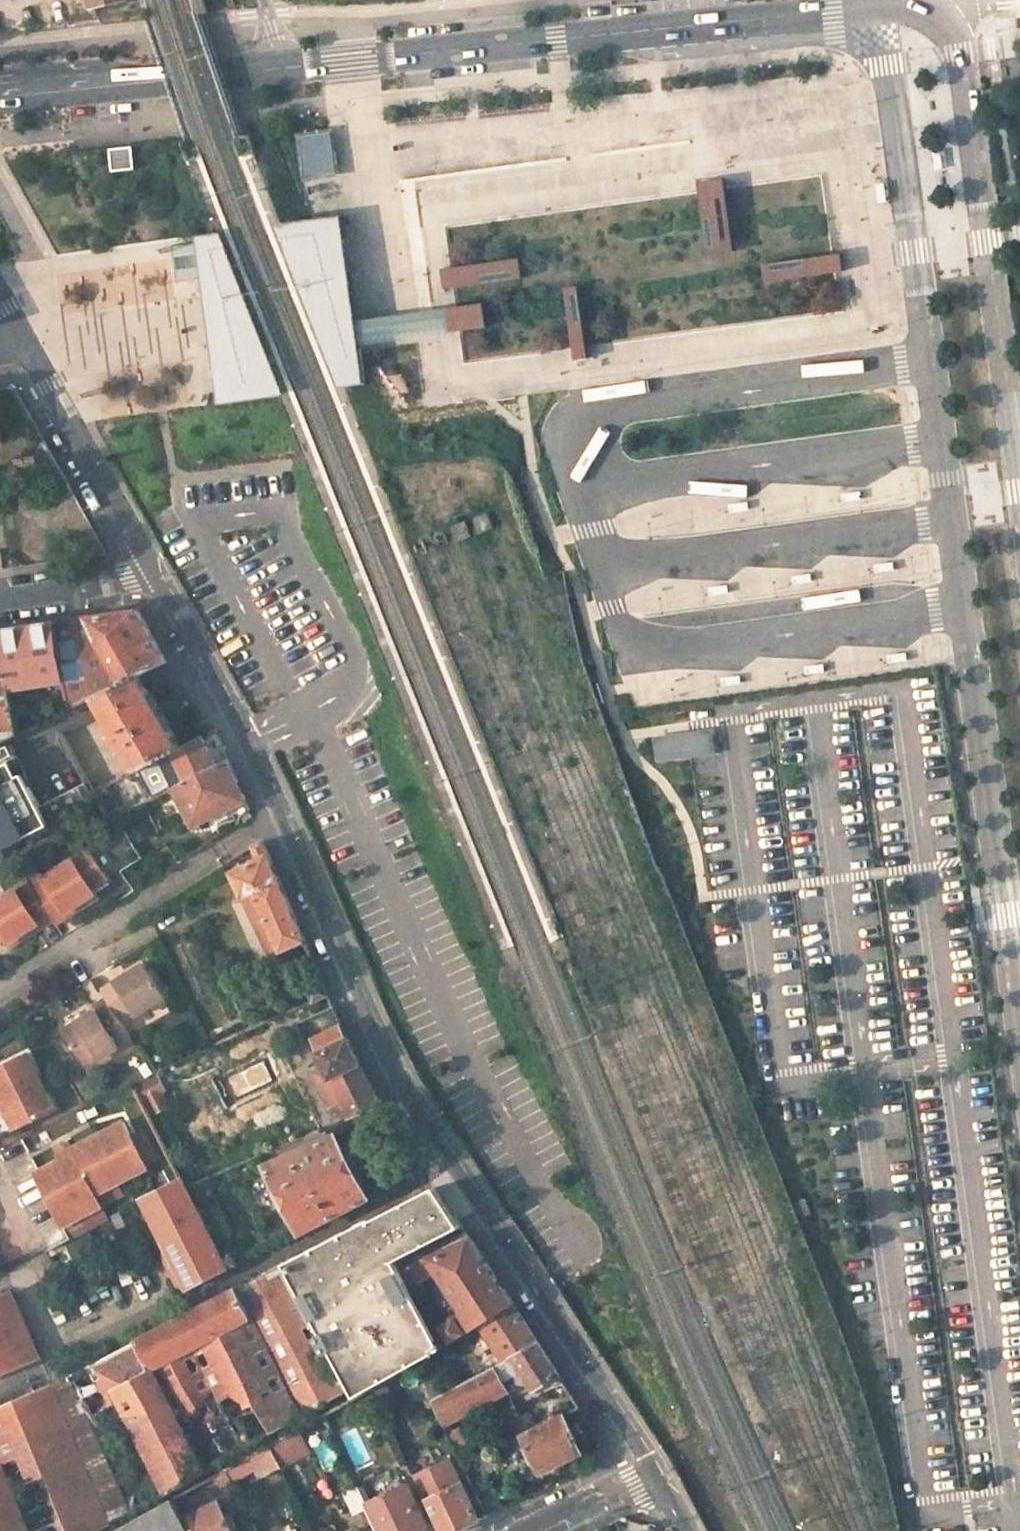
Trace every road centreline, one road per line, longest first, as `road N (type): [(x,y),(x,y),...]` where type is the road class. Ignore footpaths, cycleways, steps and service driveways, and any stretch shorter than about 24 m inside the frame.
road 1 (unknown): [(1015,1530),(898,687),(728,711),(780,1074),(787,1083),(866,1070),(924,1495),(935,1509),(967,1509)]
road 2 (tertiary): [(152,570),(247,744),(393,1071),(652,1471)]
road 3 (secondary): [(273,66),(877,4)]
road 4 (unknown): [(954,1059),(866,1070),(813,699)]
road 5 (secondary): [(1013,449),(950,0)]
road 6 (secondary): [(0,95),(273,66)]
road 7 (tertiary): [(26,350),(152,570)]
road 8 (unclassified): [(0,598),(152,570)]
road 9 (unclassified): [(527,1530),(652,1471)]

